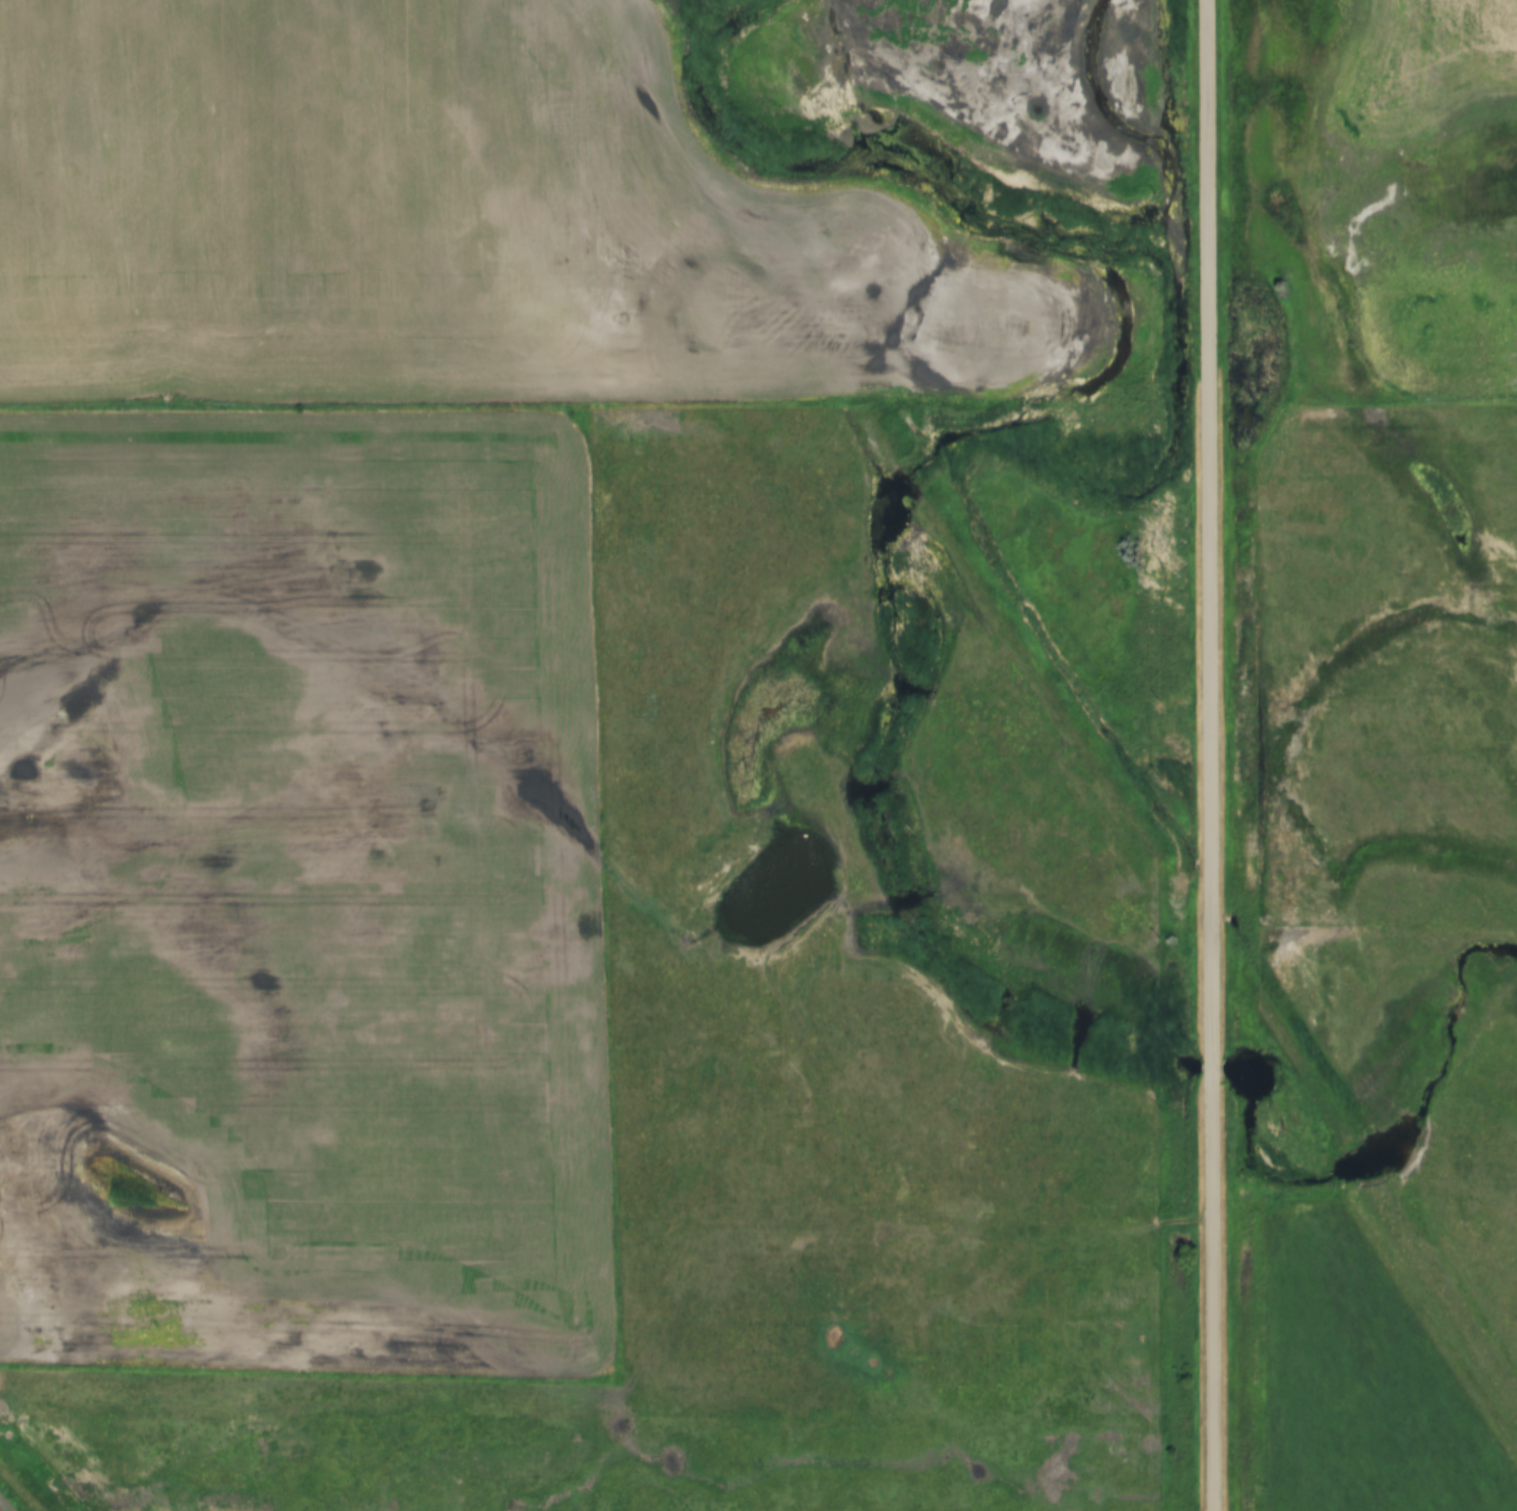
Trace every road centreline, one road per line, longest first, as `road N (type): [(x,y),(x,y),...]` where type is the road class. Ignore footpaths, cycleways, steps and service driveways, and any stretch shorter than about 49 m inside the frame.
road 1 (residential): [(1214,1510),(1205,0)]

